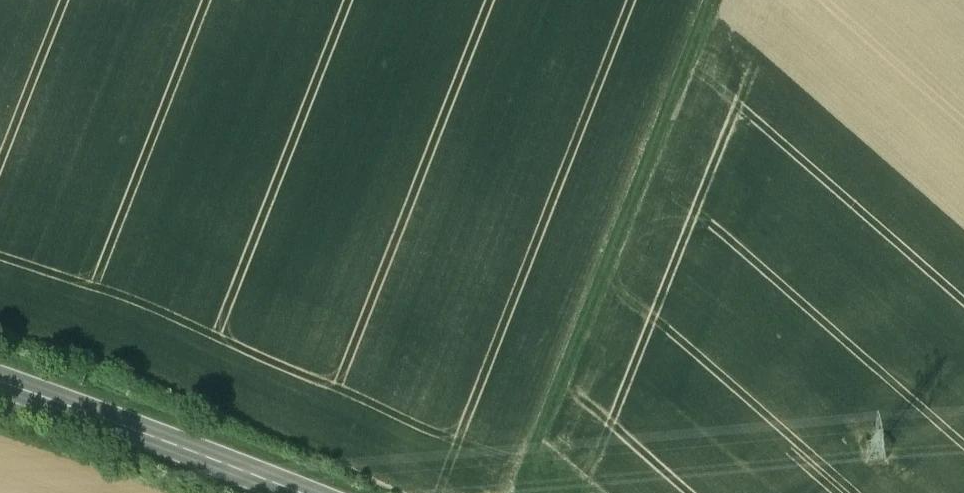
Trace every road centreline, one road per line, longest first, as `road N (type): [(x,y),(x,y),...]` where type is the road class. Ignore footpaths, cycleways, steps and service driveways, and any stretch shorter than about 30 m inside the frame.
road 1 (track): [(535,447),(711,0)]
road 2 (primary): [(290,492),(0,388)]

